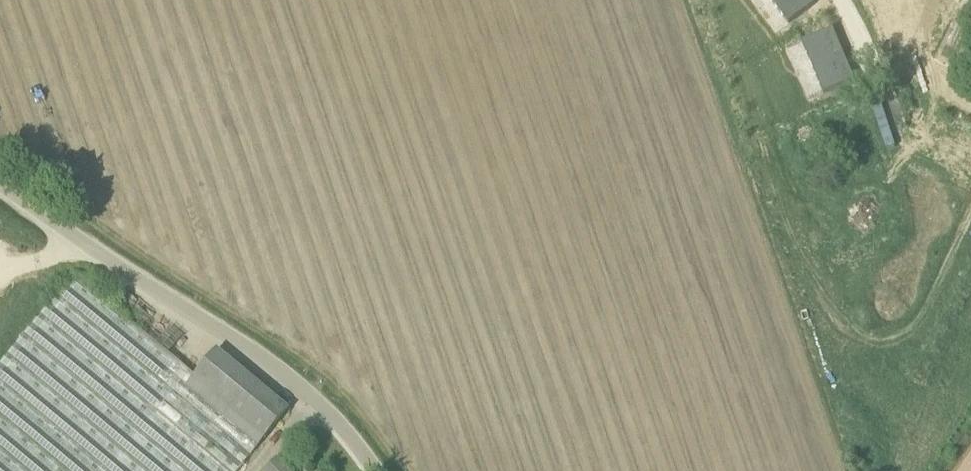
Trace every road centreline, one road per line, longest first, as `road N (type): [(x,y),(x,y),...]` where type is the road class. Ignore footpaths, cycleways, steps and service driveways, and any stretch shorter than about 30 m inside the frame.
road 1 (unclassified): [(373,470),(352,441),(0,186)]

